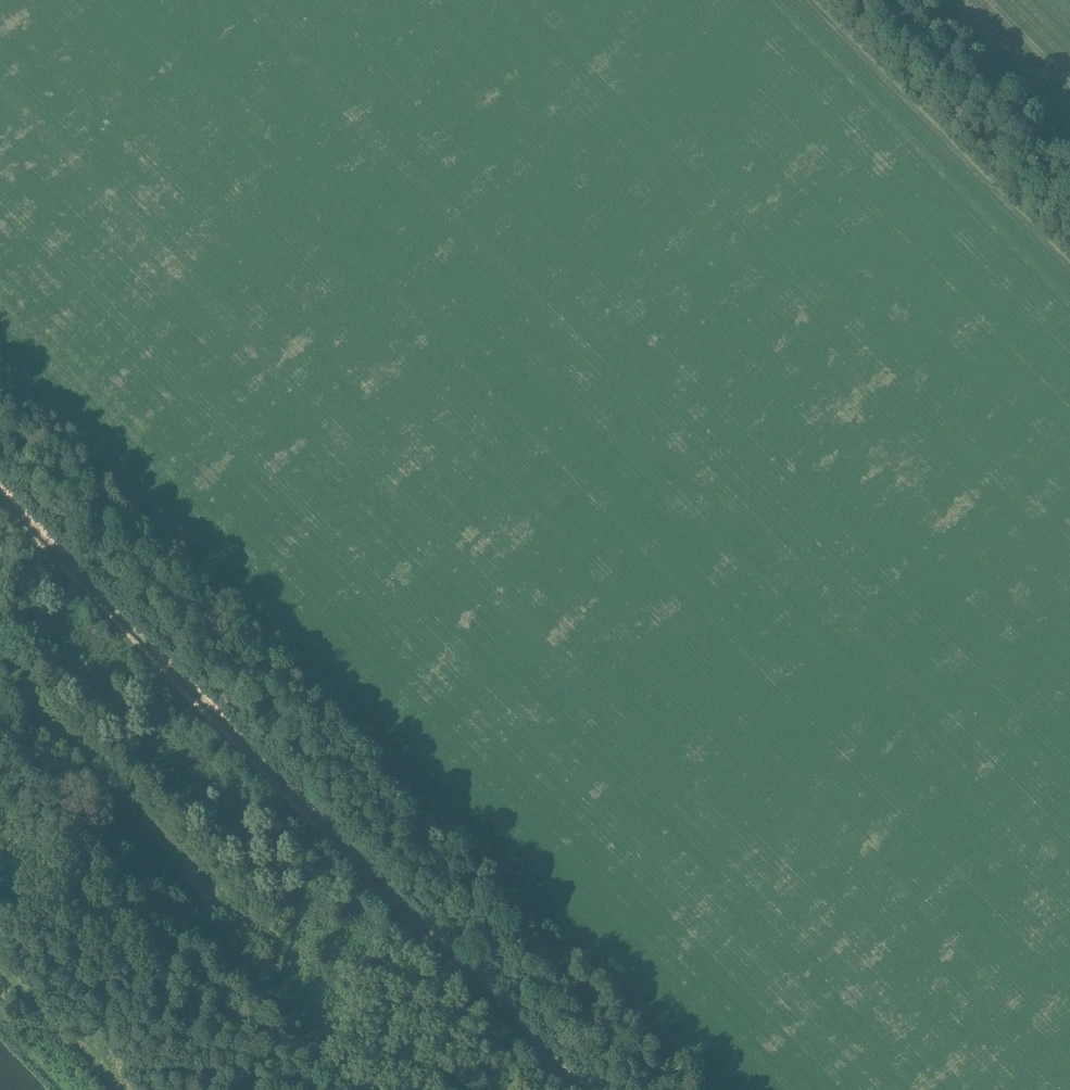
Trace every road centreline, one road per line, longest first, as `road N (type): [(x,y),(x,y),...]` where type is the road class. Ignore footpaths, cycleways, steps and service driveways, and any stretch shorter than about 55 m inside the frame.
road 1 (track): [(0,507),(571,1089)]

